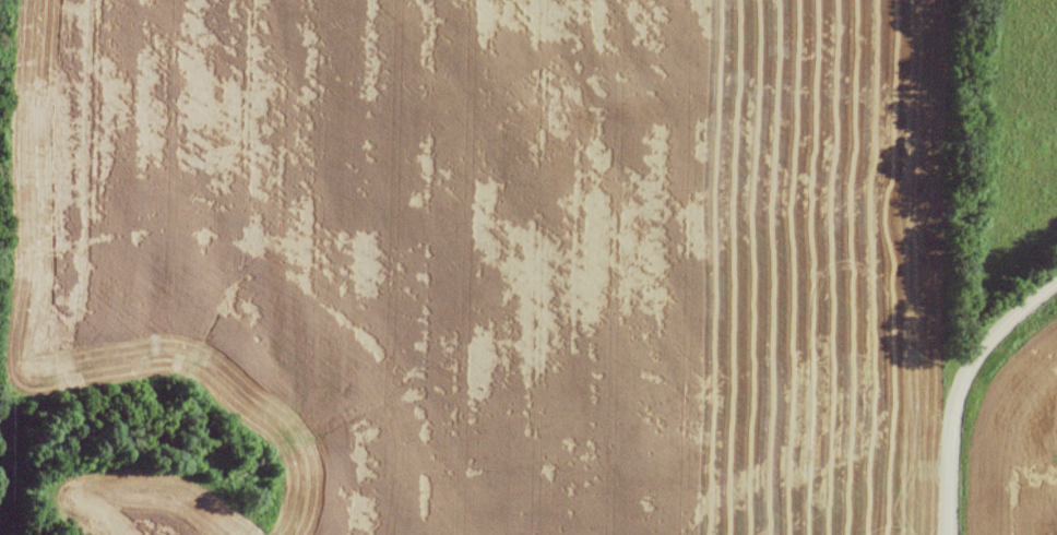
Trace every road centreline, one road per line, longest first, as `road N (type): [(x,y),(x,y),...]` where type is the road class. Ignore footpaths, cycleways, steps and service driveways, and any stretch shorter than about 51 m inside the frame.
road 1 (residential): [(941,534),(952,392),(991,328),(1056,280)]

